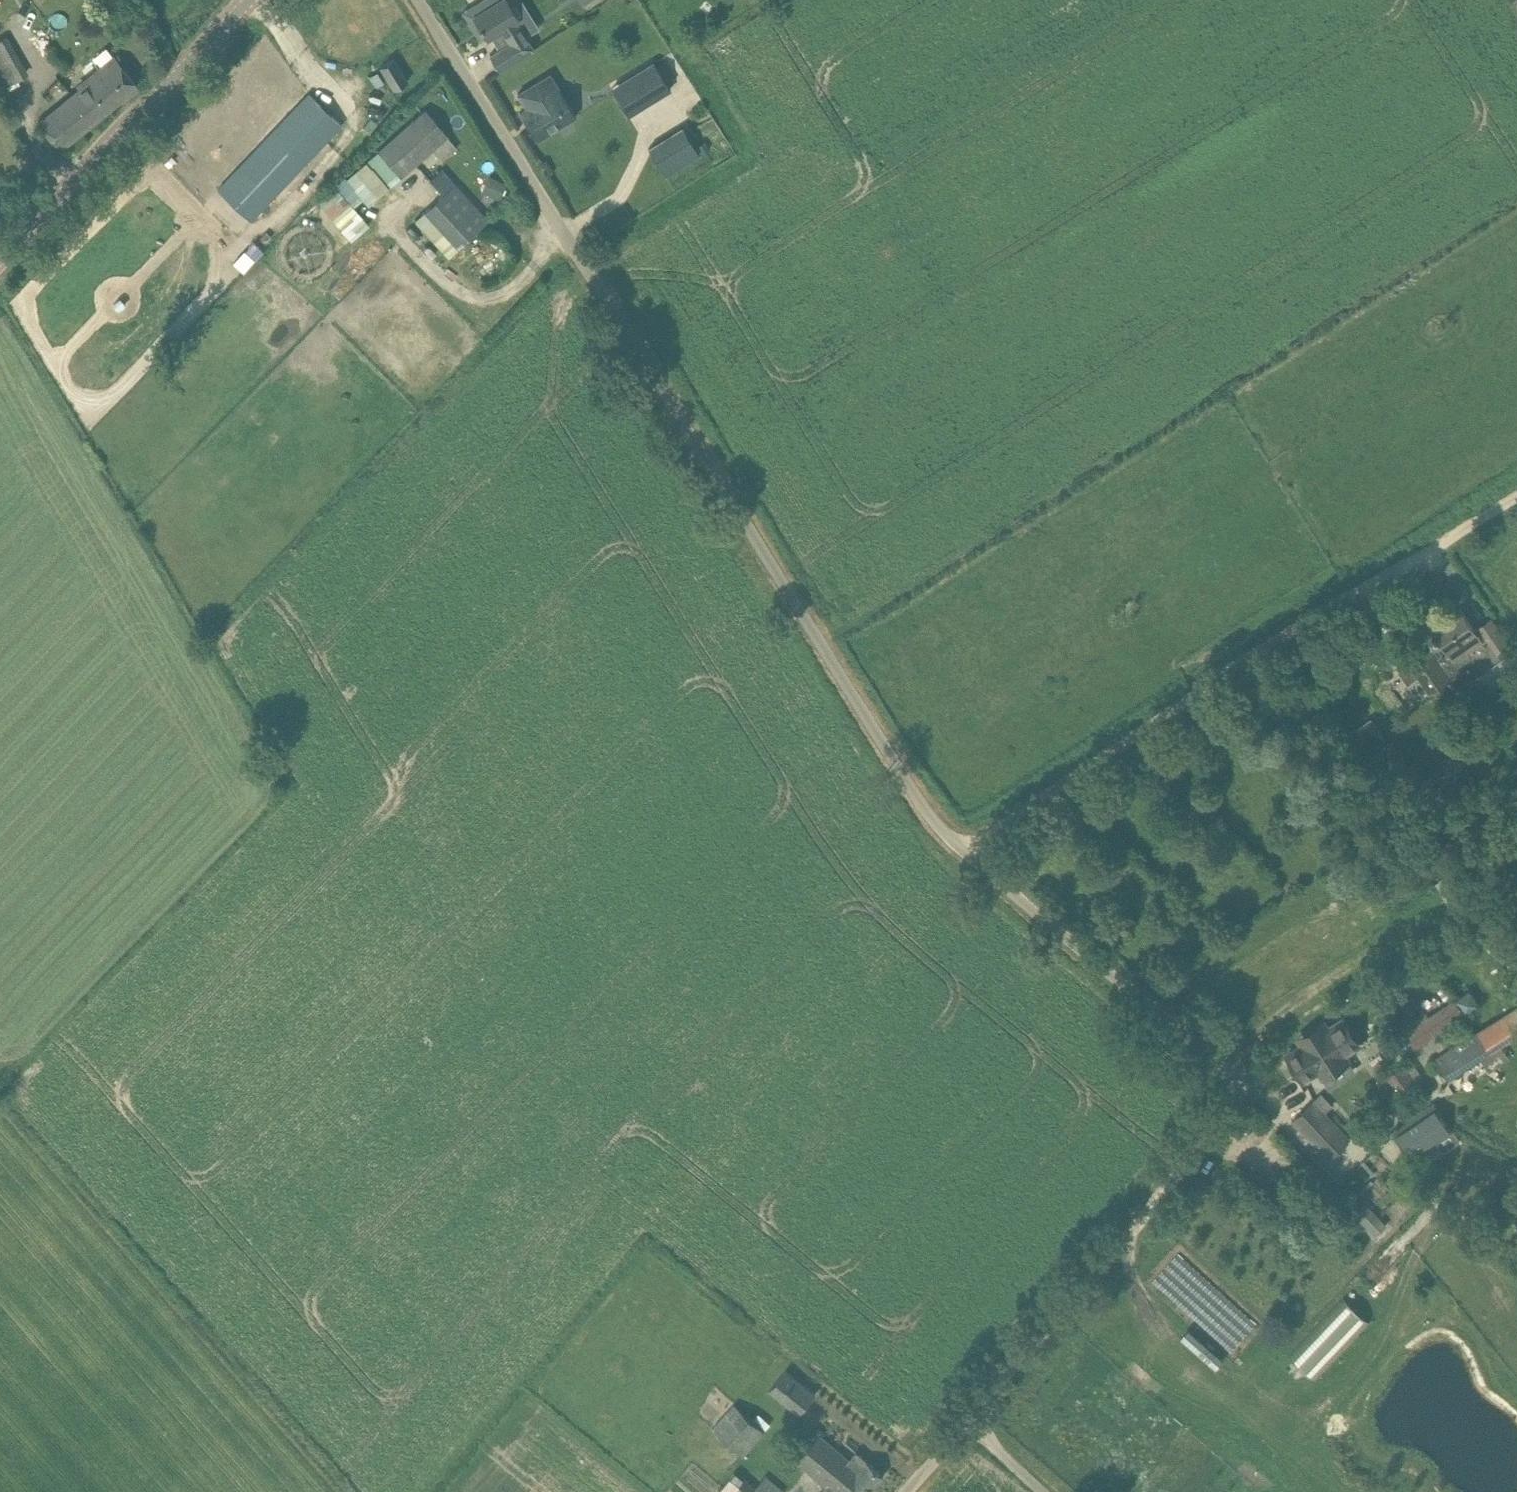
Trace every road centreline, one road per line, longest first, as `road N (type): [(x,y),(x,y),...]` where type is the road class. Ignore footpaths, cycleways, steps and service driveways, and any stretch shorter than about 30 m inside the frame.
road 1 (unclassified): [(404,0),(959,846)]
road 2 (track): [(959,846),(1228,1083),(923,1491)]
road 3 (track): [(959,846),(1516,482)]
road 4 (unclassified): [(0,240),(239,0)]

